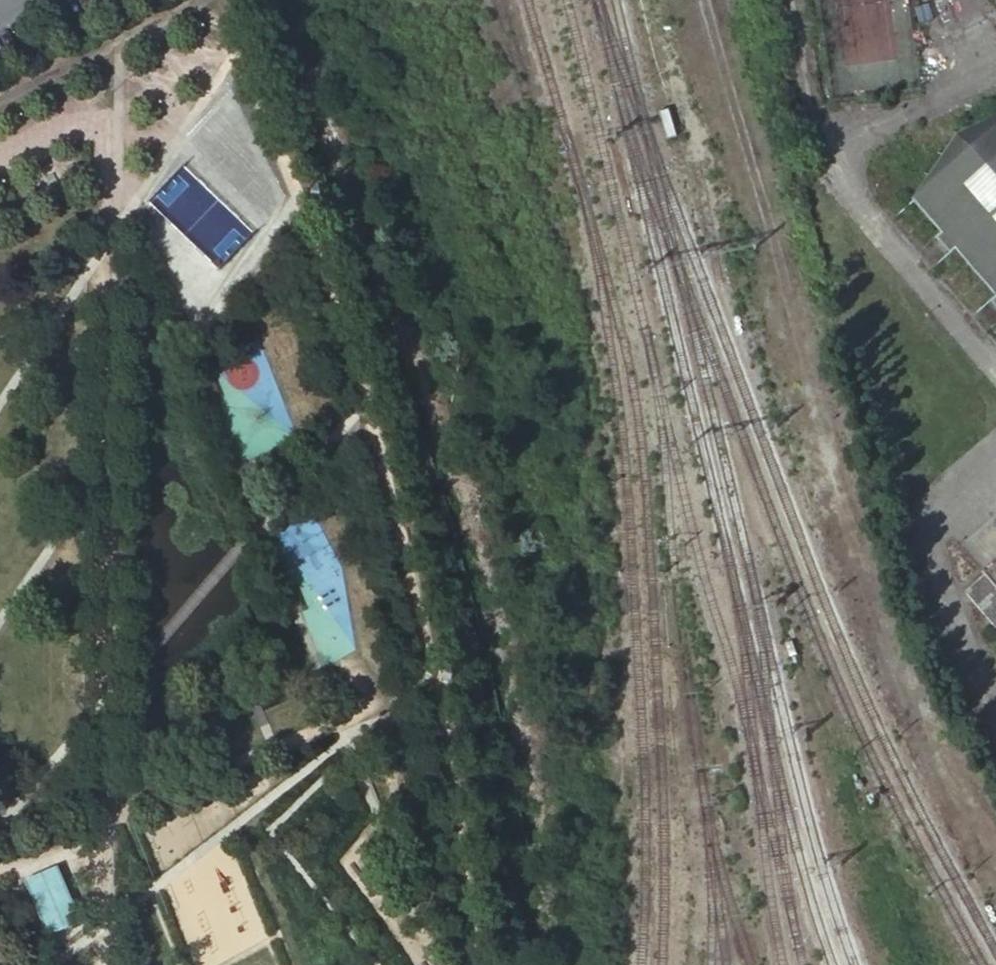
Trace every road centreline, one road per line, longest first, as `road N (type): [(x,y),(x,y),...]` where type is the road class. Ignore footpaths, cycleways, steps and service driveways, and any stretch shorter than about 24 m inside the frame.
road 1 (unclassified): [(995,367),(854,204),(847,161),(869,132),(995,78)]
road 2 (unclassified): [(995,708),(957,633),(929,520),(995,460)]

